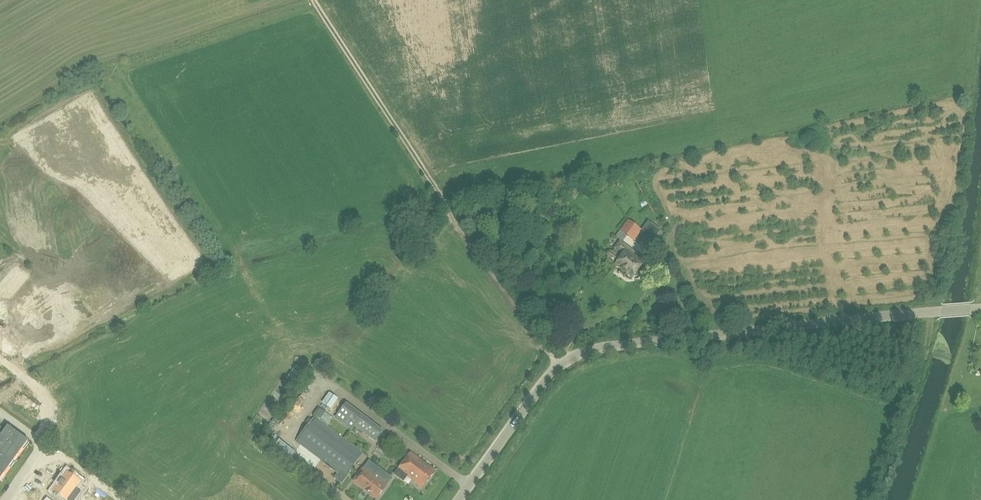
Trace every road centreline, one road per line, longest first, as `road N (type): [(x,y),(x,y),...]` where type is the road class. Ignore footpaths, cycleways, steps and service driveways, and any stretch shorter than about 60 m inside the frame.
road 1 (tertiary): [(458,499),(550,374),(595,348),(980,309)]
road 2 (track): [(314,0),(558,366)]
road 3 (residential): [(27,499),(64,439),(28,433),(0,413)]

